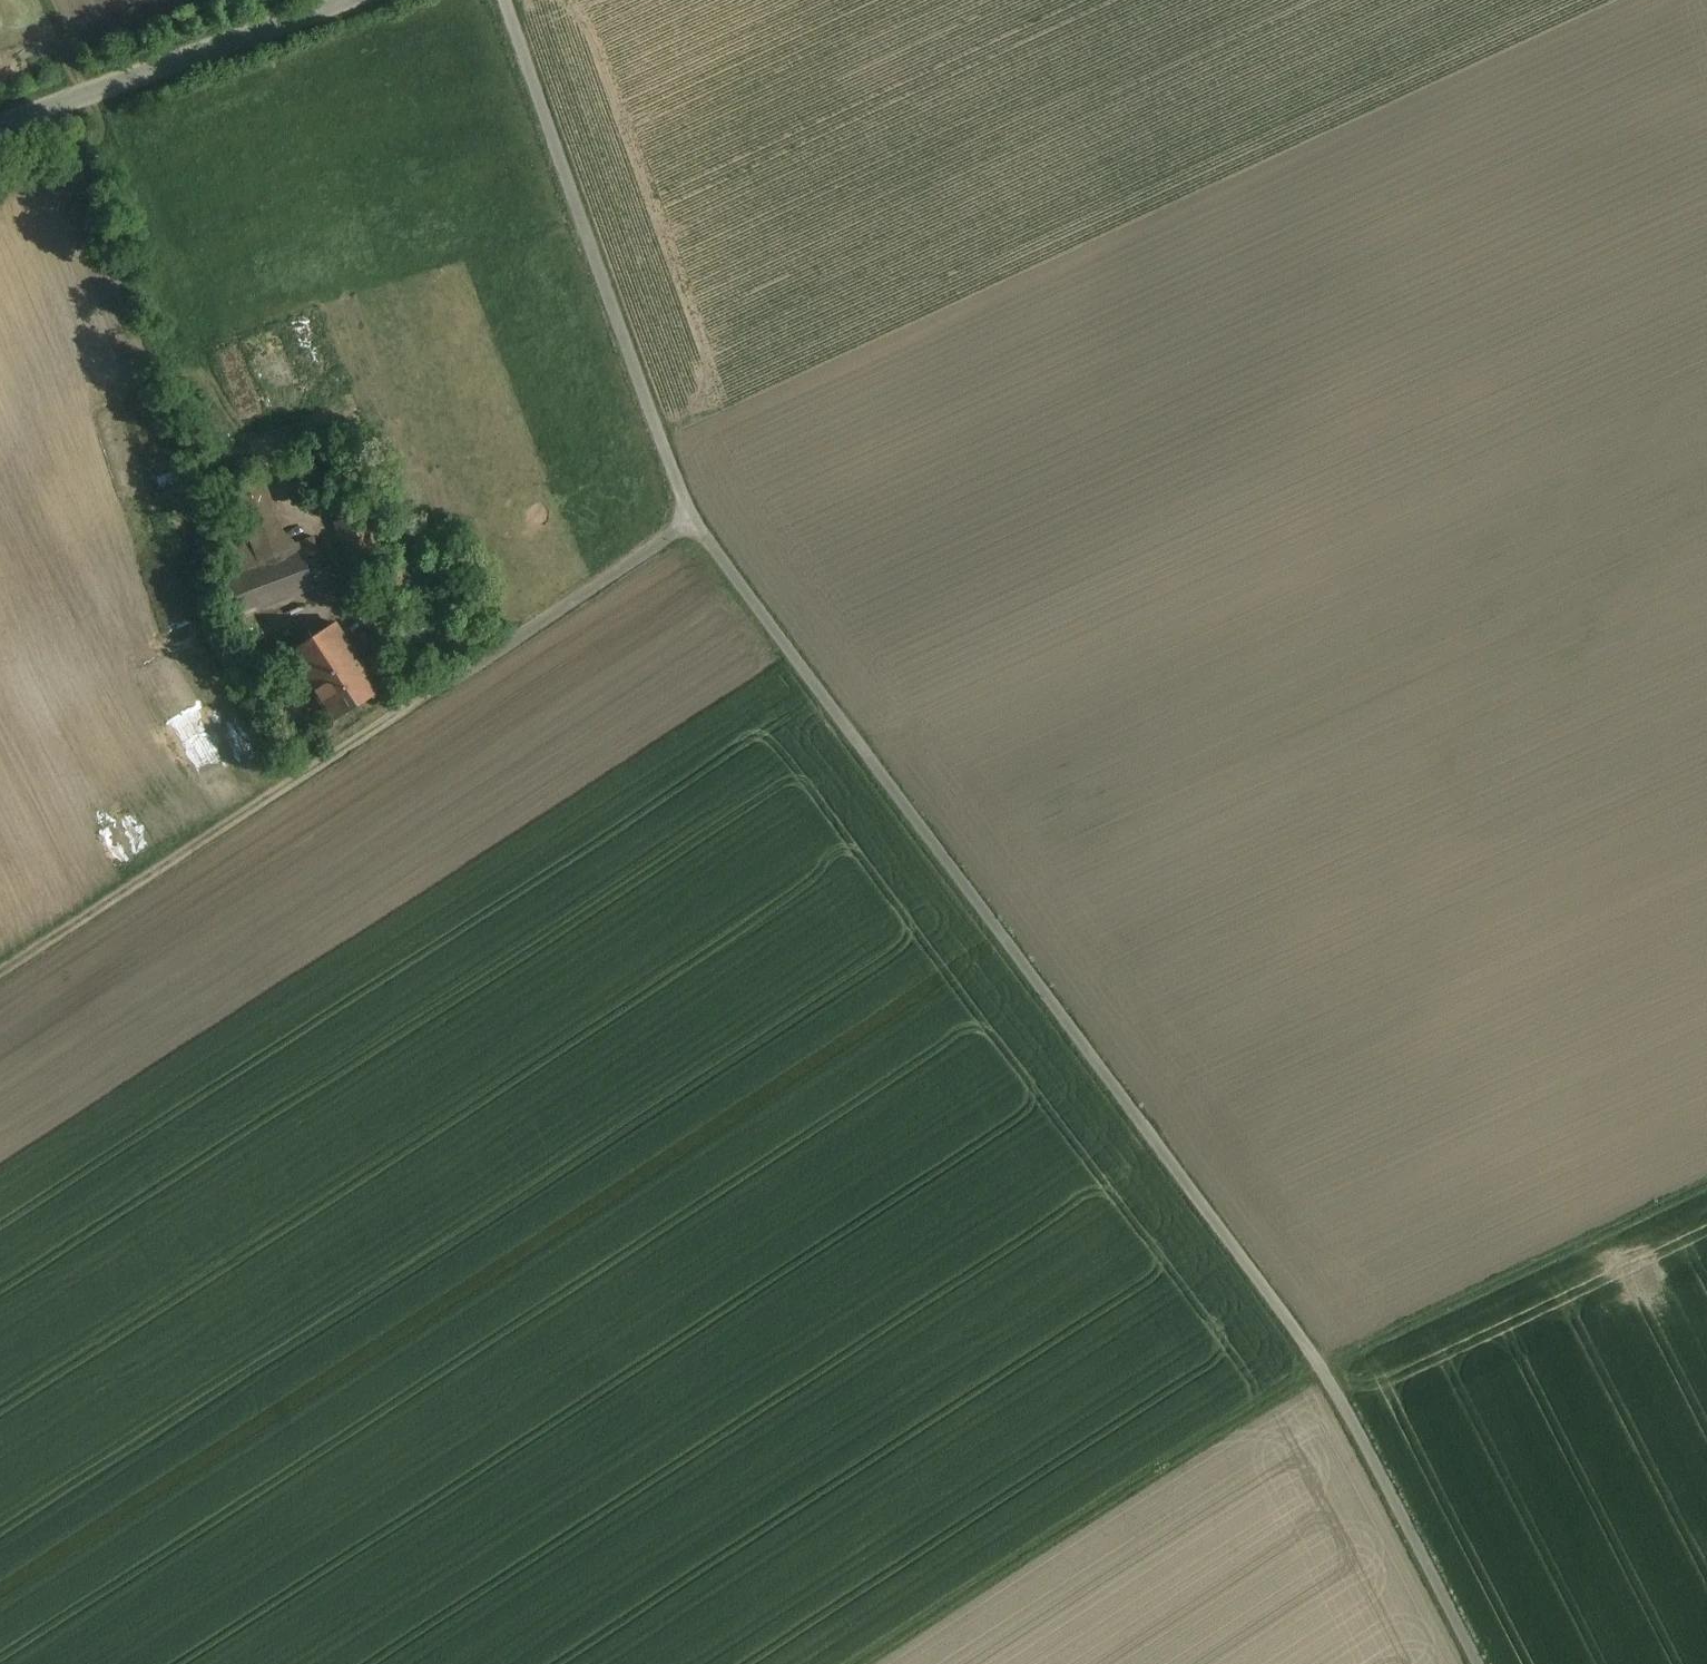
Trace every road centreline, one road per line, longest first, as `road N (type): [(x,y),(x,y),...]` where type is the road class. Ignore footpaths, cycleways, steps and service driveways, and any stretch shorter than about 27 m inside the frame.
road 1 (unclassified): [(503,0),(693,522),(1321,1364),(1475,1663)]
road 2 (track): [(693,522),(0,953)]
road 3 (track): [(1321,1364),(857,1663)]
road 4 (unclassified): [(0,125),(349,0)]

